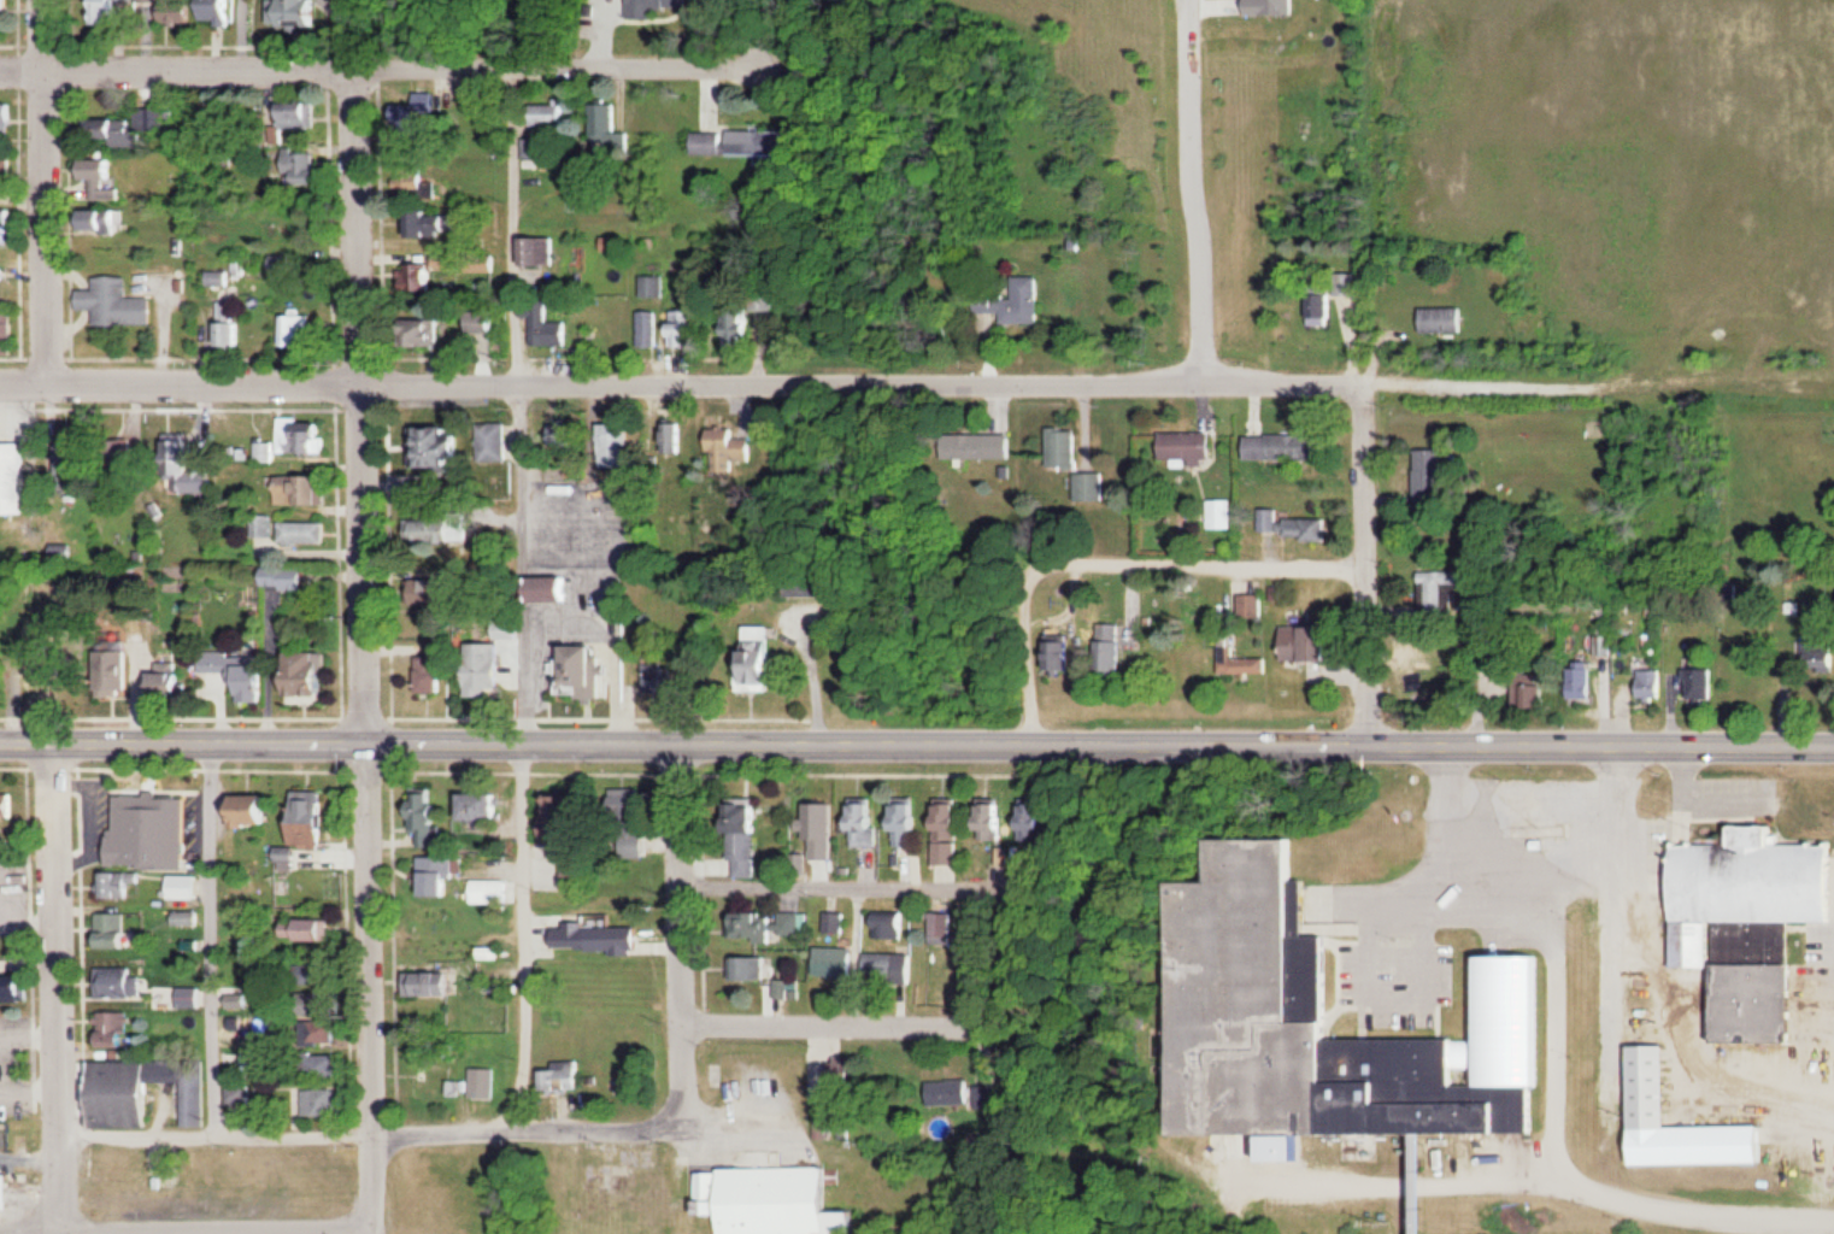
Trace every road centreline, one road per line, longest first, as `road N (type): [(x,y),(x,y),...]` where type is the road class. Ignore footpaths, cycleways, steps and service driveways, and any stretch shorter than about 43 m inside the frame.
road 1 (primary): [(1833,743),(0,738)]
road 2 (residential): [(1360,383),(0,378)]
road 3 (residential): [(0,67),(759,61)]
road 4 (residential): [(366,739),(354,64)]
road 5 (residential): [(680,1129),(58,1136)]
road 6 (residential): [(376,1233),(366,739)]
road 7 (residential): [(58,1136),(48,739)]
road 8 (residential): [(680,1129),(675,739)]
road 9 (residential): [(1200,382),(1188,0)]
road 10 (residential): [(46,378),(42,0)]
road 11 (residential): [(1368,741),(1360,383)]
road 12 (track): [(1360,383),(1579,386),(1714,369)]
road 13 (residential): [(982,1024),(680,1019)]

